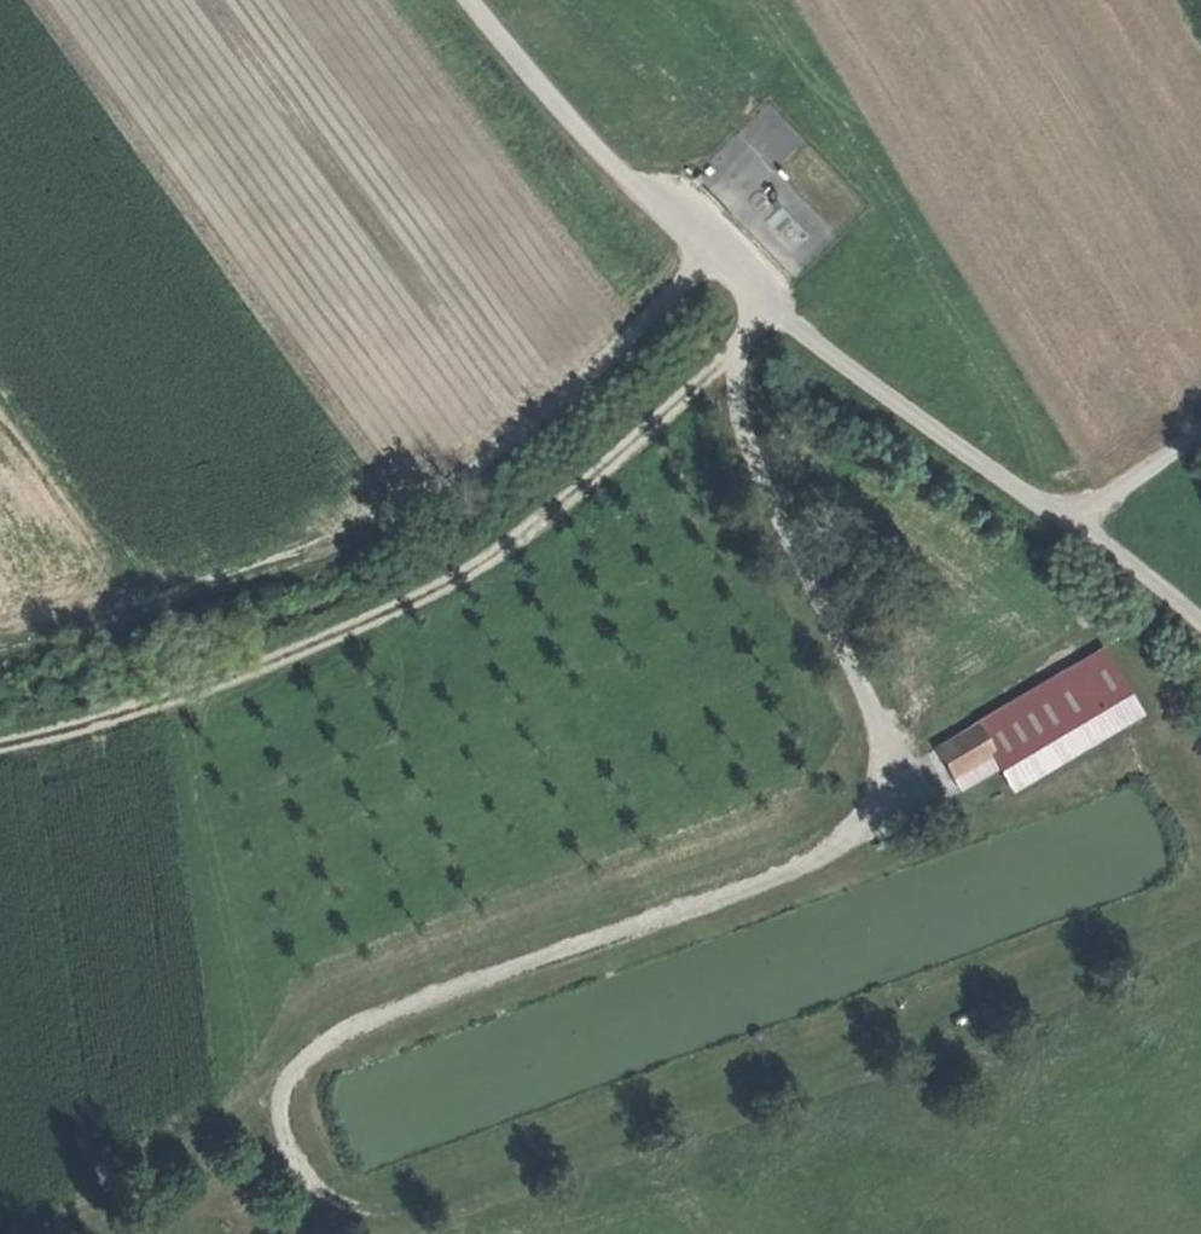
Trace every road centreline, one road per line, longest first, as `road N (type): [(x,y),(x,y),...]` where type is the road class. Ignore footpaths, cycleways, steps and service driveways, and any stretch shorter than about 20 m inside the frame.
road 1 (track): [(735,350),(750,448),(882,730),(892,773),(881,809),(859,828),(342,1028),(302,1059),(276,1109),(281,1137),(328,1196),(370,1212)]
road 2 (track): [(0,743),(62,734),(311,646),(472,569),(565,502),(773,310)]
road 3 (track): [(1200,897),(370,1212)]
road 4 (track): [(0,654),(285,569),(400,520),(572,390),(711,265)]
road 5 (track): [(51,1233),(280,1096)]
road 6 (track): [(1069,519),(1200,431)]

